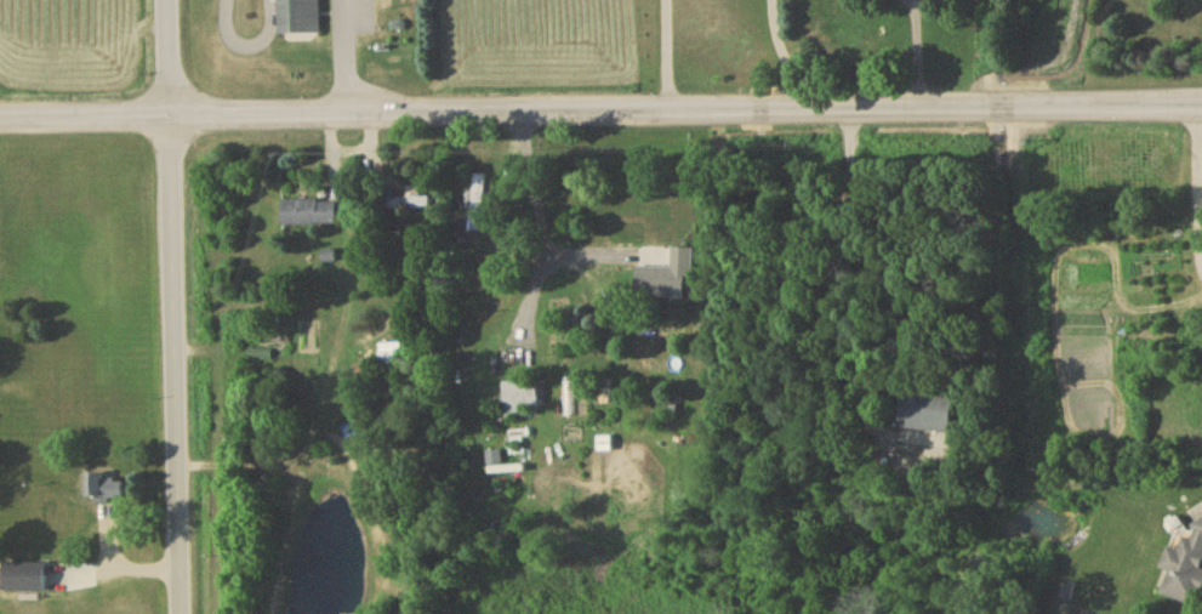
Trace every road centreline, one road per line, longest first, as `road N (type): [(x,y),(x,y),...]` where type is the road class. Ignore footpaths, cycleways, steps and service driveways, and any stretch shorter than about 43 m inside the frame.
road 1 (tertiary): [(1201,108),(0,120)]
road 2 (residential): [(180,613),(167,0)]

